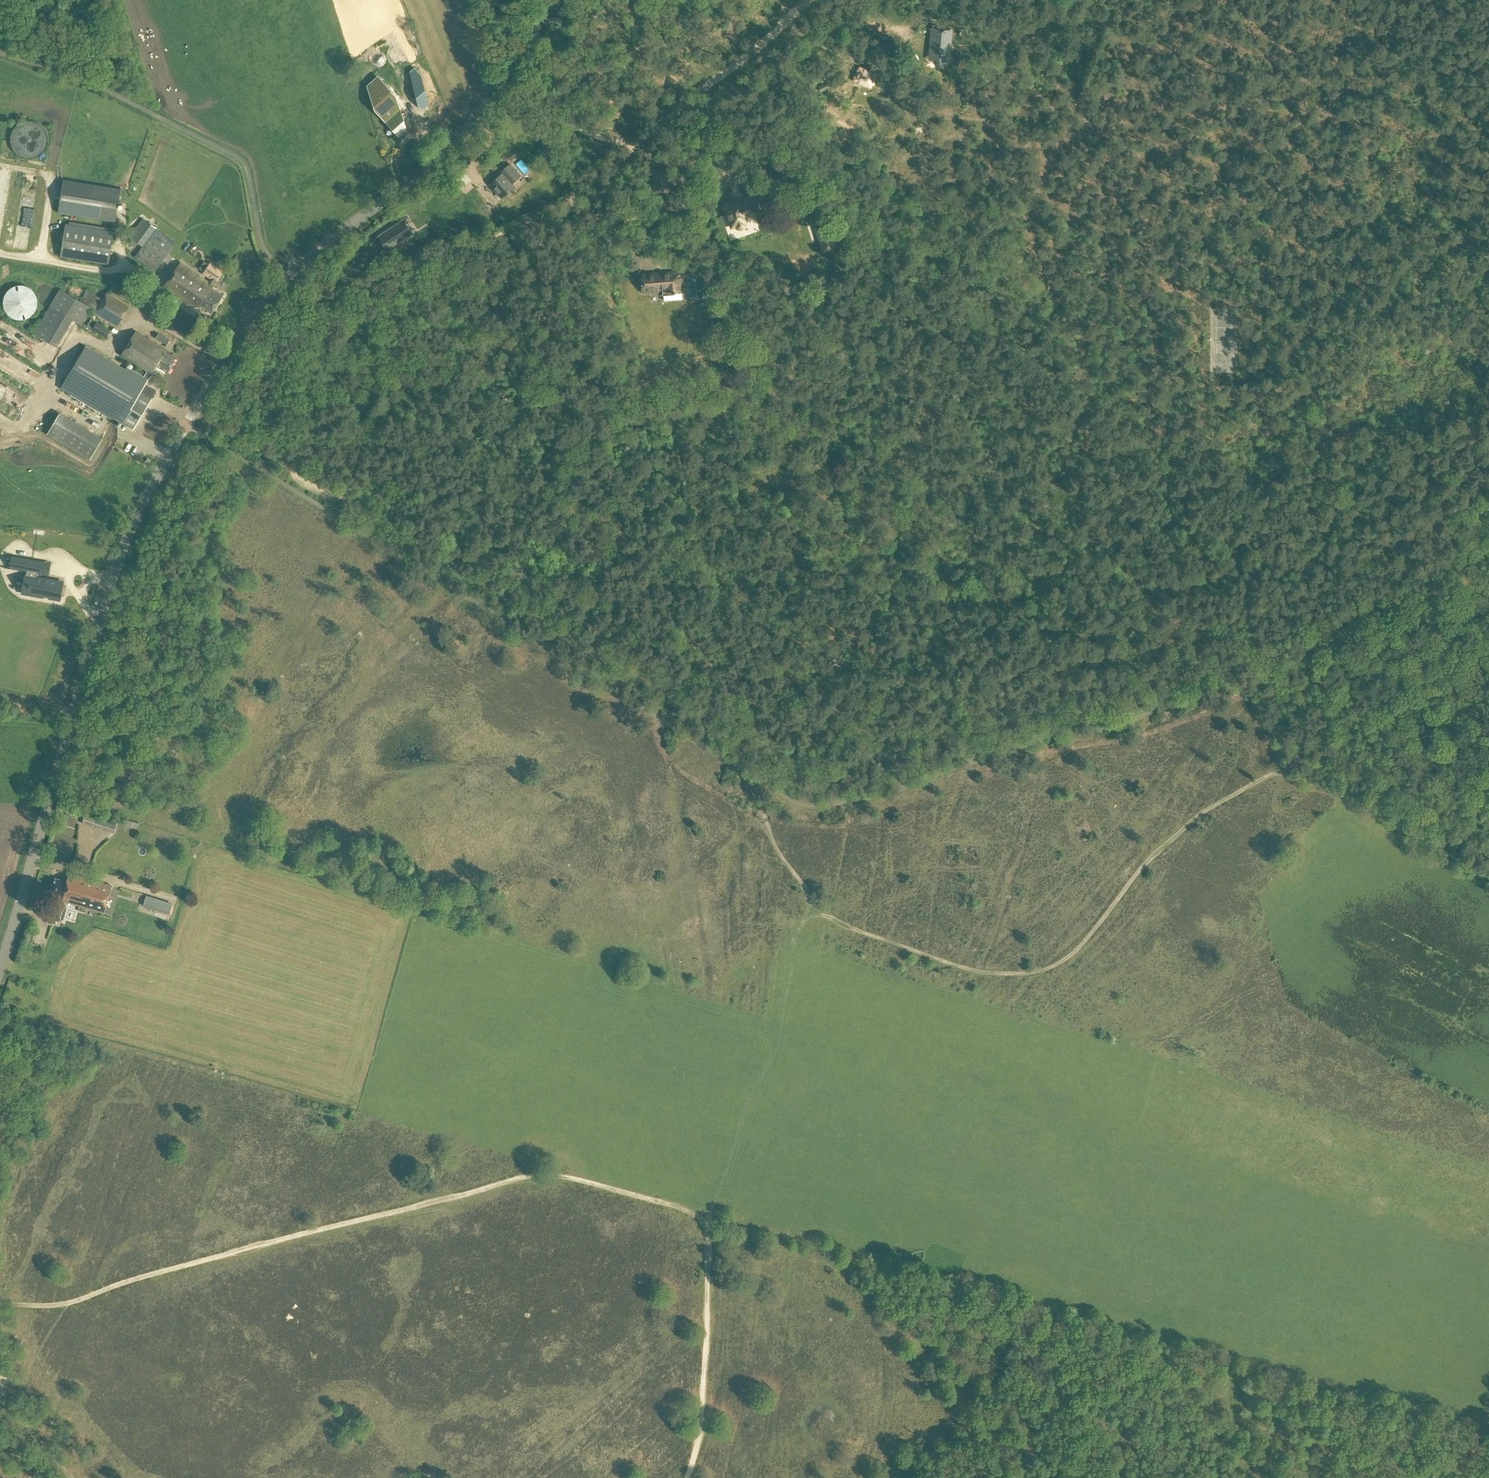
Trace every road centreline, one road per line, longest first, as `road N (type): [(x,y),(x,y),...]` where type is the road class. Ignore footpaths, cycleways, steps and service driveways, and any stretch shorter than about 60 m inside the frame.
road 1 (tertiary): [(0,970),(109,590),(135,520),(187,424),(286,278),(427,167),(469,123),(554,0)]
road 2 (track): [(707,1226),(687,1210),(557,1175),(521,1177),(58,1305),(0,1304)]
road 3 (track): [(831,915),(782,858),(736,740),(314,482)]
road 4 (track): [(280,318),(570,197),(809,0)]
road 5 (track): [(1295,760),(1198,819),(1145,864),(1079,948),(1046,969),(972,970),(831,915)]
road 6 (track): [(707,1226),(746,1105),(780,1034),(795,933),(807,917),(831,915)]
road 7 (track): [(687,1477),(702,1406),(707,1226)]
road 8 (track): [(1488,868),(1479,870),(1347,782),(1295,760)]
road 9 (track): [(570,197),(567,115),(554,86),(518,54)]
road 10 (track): [(314,482),(193,412)]

